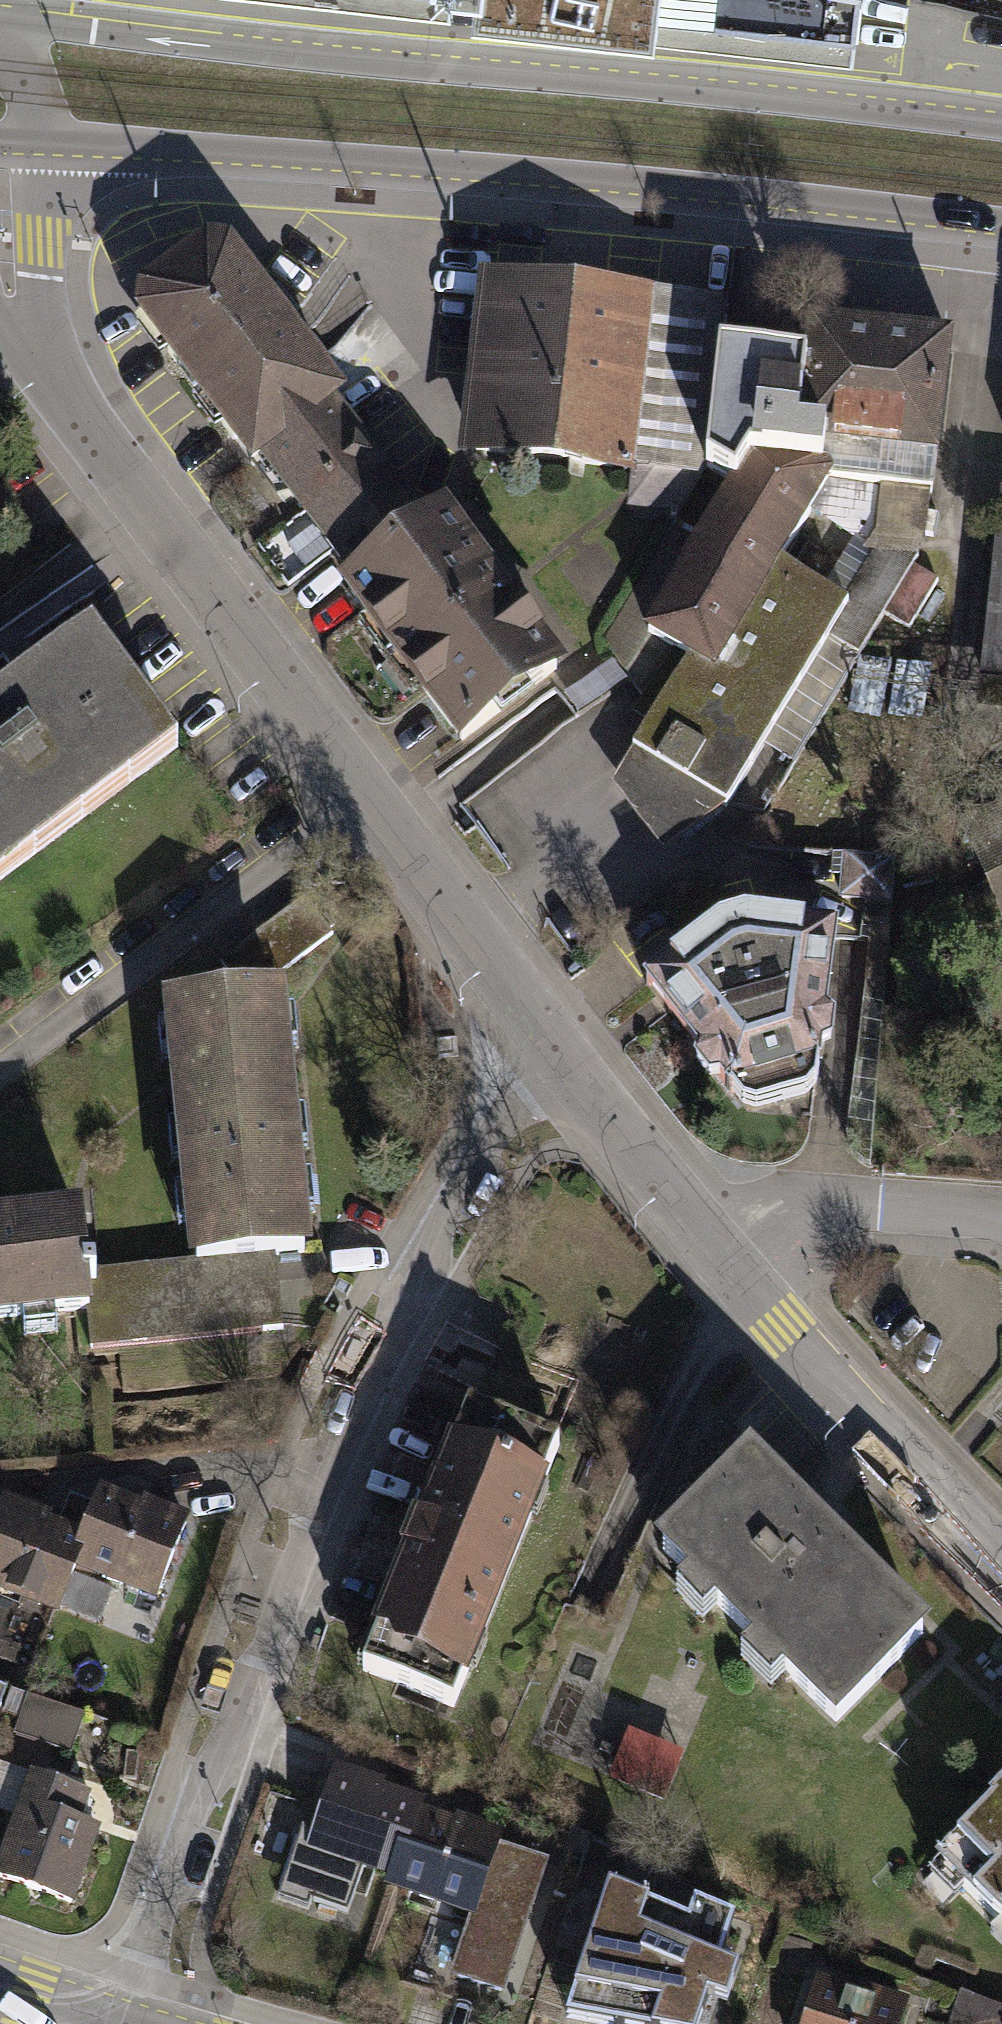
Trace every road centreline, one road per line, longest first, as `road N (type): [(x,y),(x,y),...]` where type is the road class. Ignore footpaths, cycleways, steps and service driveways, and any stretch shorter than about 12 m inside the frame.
road 1 (residential): [(125,2023),(350,1407),(443,1221),(556,1058)]
road 2 (secondary): [(1001,117),(0,14)]
road 3 (secondary): [(46,152),(567,177),(1001,224)]
road 4 (tertiary): [(30,340),(368,796)]
road 5 (residential): [(368,796),(0,1070)]
road 6 (tertiary): [(720,1255),(782,1333),(1001,1554)]
road 7 (tertiary): [(368,796),(556,1058)]
road 8 (residential): [(720,1255),(808,1215),(989,1218),(1001,1227)]
road 9 (tertiary): [(556,1058),(720,1255)]
road 10 (tertiary): [(30,340),(46,152)]
road 11 (tertiary): [(46,152),(35,99),(0,24)]
road 12 (tertiary): [(0,1983),(115,2023)]

